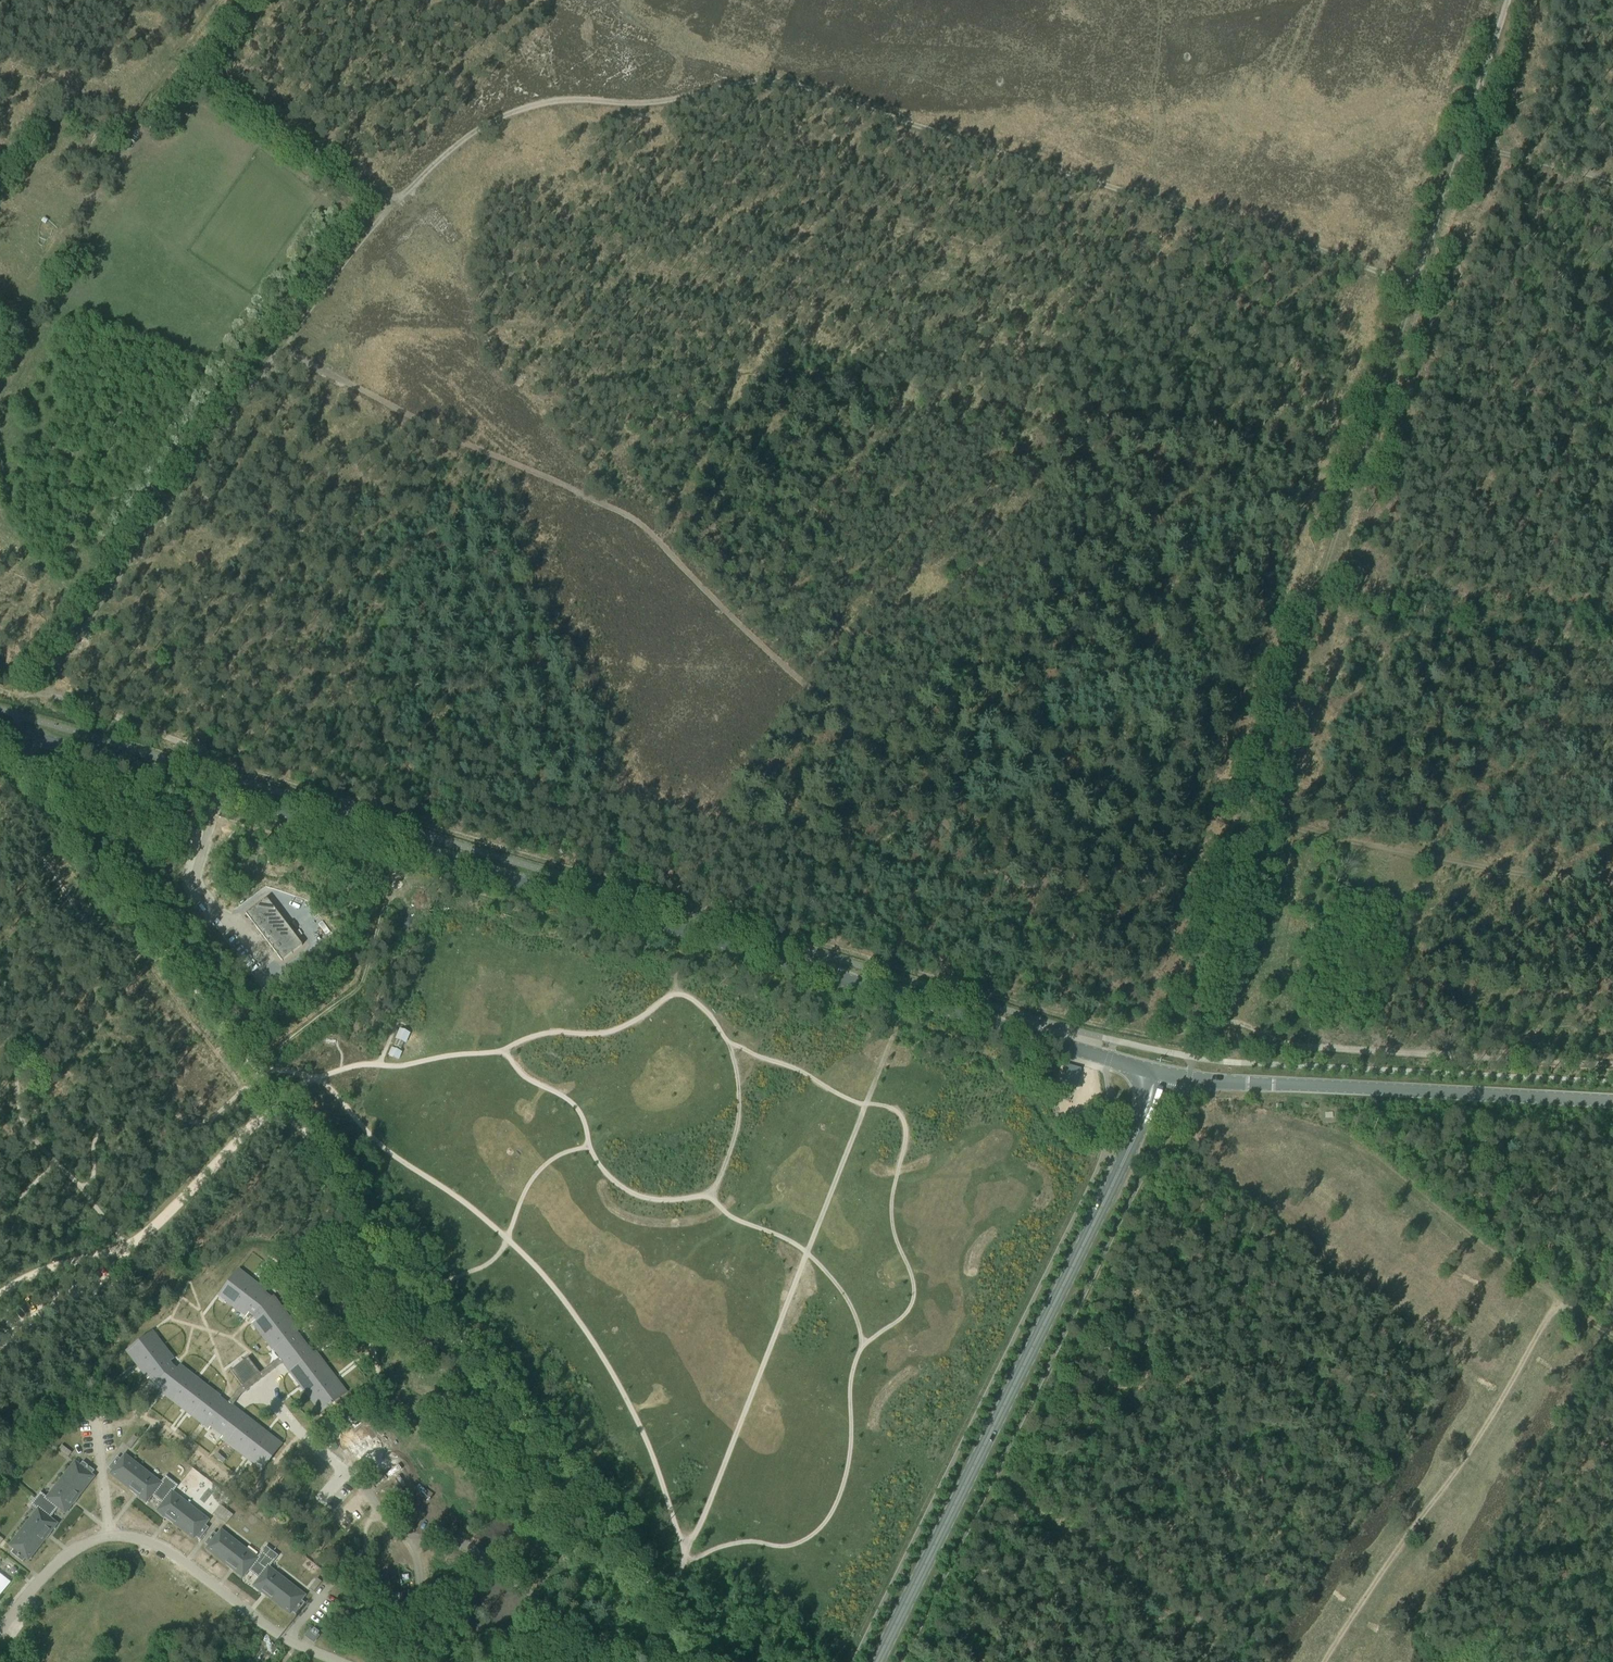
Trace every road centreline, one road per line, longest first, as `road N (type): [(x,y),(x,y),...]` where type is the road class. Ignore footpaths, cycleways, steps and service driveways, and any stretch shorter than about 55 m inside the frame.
road 1 (track): [(1612,1060),(1309,1047),(1237,1022),(1161,1036),(1072,1021),(327,795),(0,683)]
road 2 (primary): [(1157,1073),(0,727)]
road 3 (track): [(286,346),(382,401),(627,516),(997,878),(1111,873),(1214,921)]
road 4 (track): [(394,205),(497,122),(534,108),(562,101),(618,106),(761,79),(1416,285)]
road 5 (track): [(1102,1157),(1061,1141),(1021,1089),(970,1042),(403,872),(393,878),(360,986),(254,1066)]
road 6 (track): [(1178,1033),(1416,285)]
road 7 (track): [(708,1661),(279,1101)]
road 8 (primary): [(877,1661),(1123,1163),(1157,1073)]
road 9 (track): [(27,690),(394,205)]
road 10 (track): [(1325,1661),(1456,1472),(1554,1311),(1572,1309),(1612,1339)]
road 11 (track): [(279,1101),(22,760),(14,731)]
road 12 (primary): [(1612,1101),(1157,1073)]
road 13 (track): [(1247,822),(1612,883)]
road 14 (track): [(279,1101),(146,1237),(36,1274),(0,1295)]
road 15 (track): [(230,0),(189,56),(394,205)]
road 16 (track): [(1227,1661),(996,1472)]
road 17 (track): [(1338,1132),(1572,1309)]
road 18 (track): [(0,1351),(24,1324),(115,1274),(127,1246)]
road 19 (track): [(1416,285),(1467,136)]
road 20 (track): [(1467,136),(1612,176)]
road 21 (track): [(1506,0),(1467,136)]

